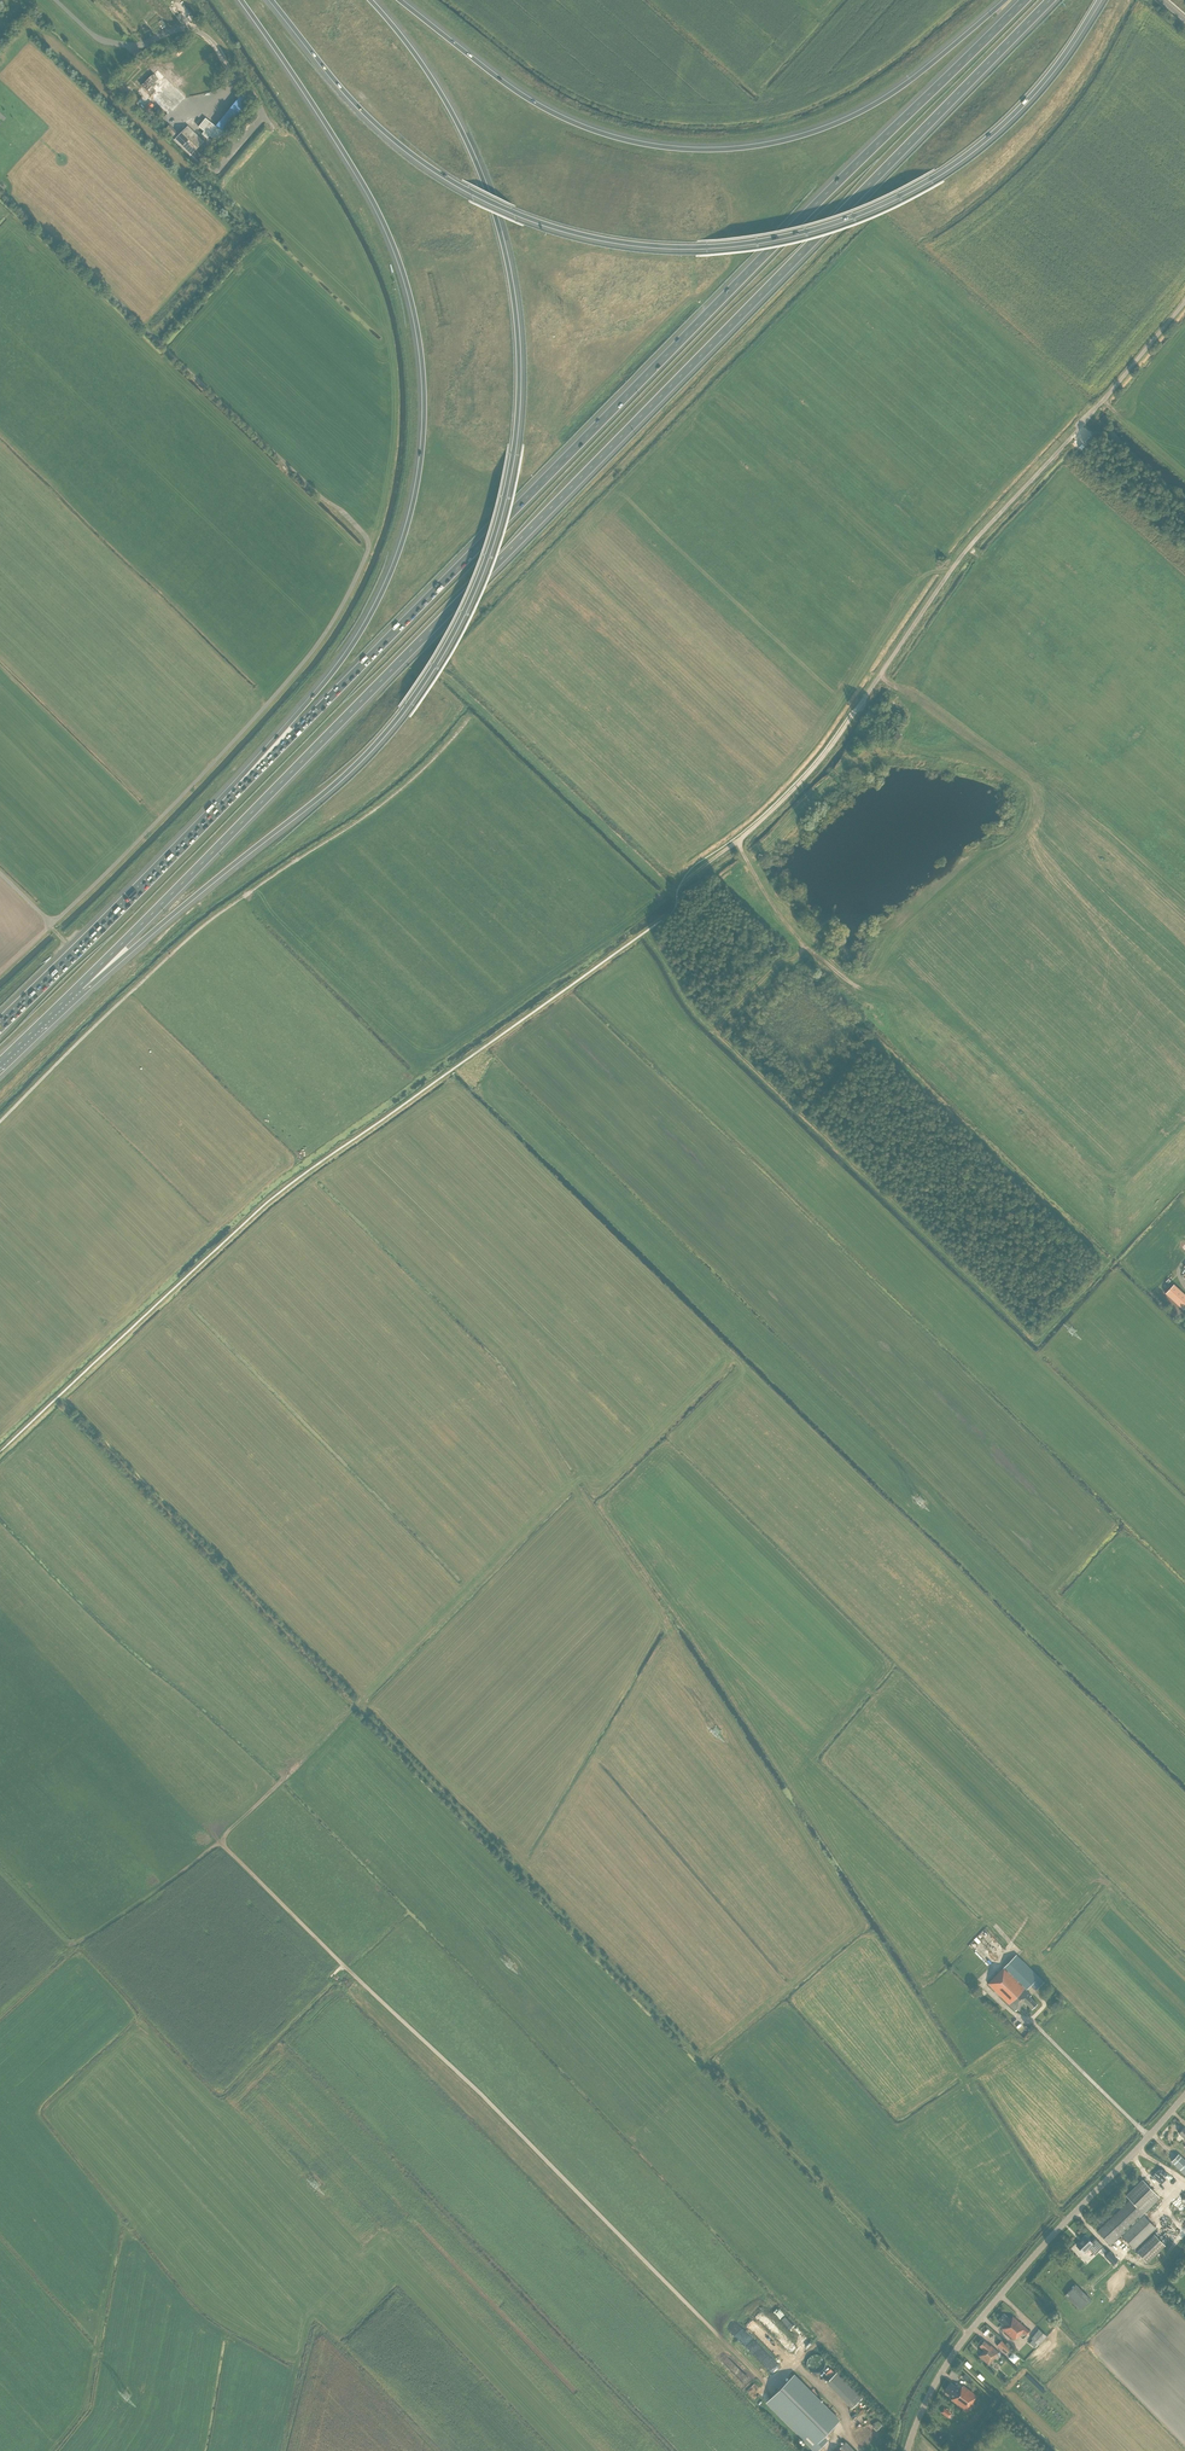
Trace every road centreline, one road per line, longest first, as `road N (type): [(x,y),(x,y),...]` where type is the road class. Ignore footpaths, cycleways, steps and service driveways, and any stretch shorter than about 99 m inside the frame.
road 1 (motorway): [(78,988),(1050,0)]
road 2 (motorway): [(78,988),(376,743),(452,637),(496,527),(518,391),(505,254),(449,108),(370,0)]
road 3 (motorway): [(1025,0),(228,803)]
road 4 (motorway): [(269,0),(372,122),(437,174),(552,228),(680,248),(809,232),(921,185),(1025,102),(1099,0)]
road 5 (motorway): [(240,0),(346,156),(389,235),(419,339),(424,415),(414,498),(381,594),(347,653),(228,803)]
road 6 (motorway): [(1005,0),(915,77),(843,120),(764,145),(696,150),(616,137),(554,114),(400,0)]
road 7 (unclassified): [(858,707),(962,555),(1184,302)]
road 8 (tertiary): [(907,2450),(929,2394),(968,2334),(1184,2095)]
road 9 (track): [(739,840),(665,888),(448,679)]
road 10 (track): [(856,987),(776,910),(739,840),(806,778),(858,707)]
road 11 (motorway): [(228,803),(0,1027)]

